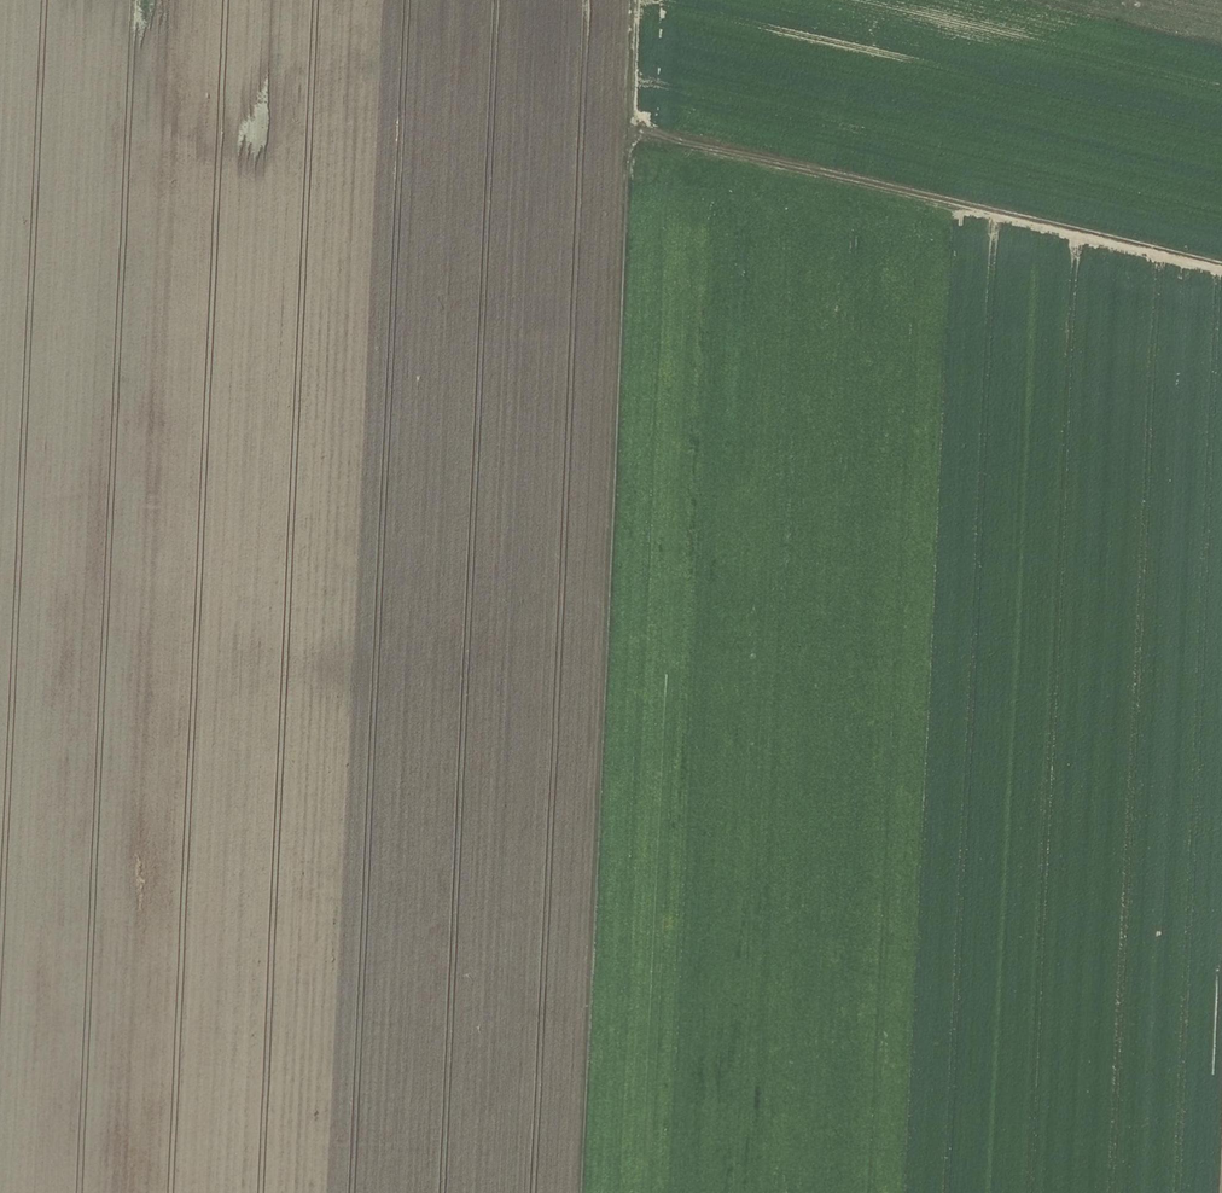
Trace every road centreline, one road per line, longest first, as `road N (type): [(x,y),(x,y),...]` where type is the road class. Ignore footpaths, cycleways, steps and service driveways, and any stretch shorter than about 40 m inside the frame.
road 1 (track): [(564,1192),(629,0)]
road 2 (track): [(1221,261),(622,122)]

